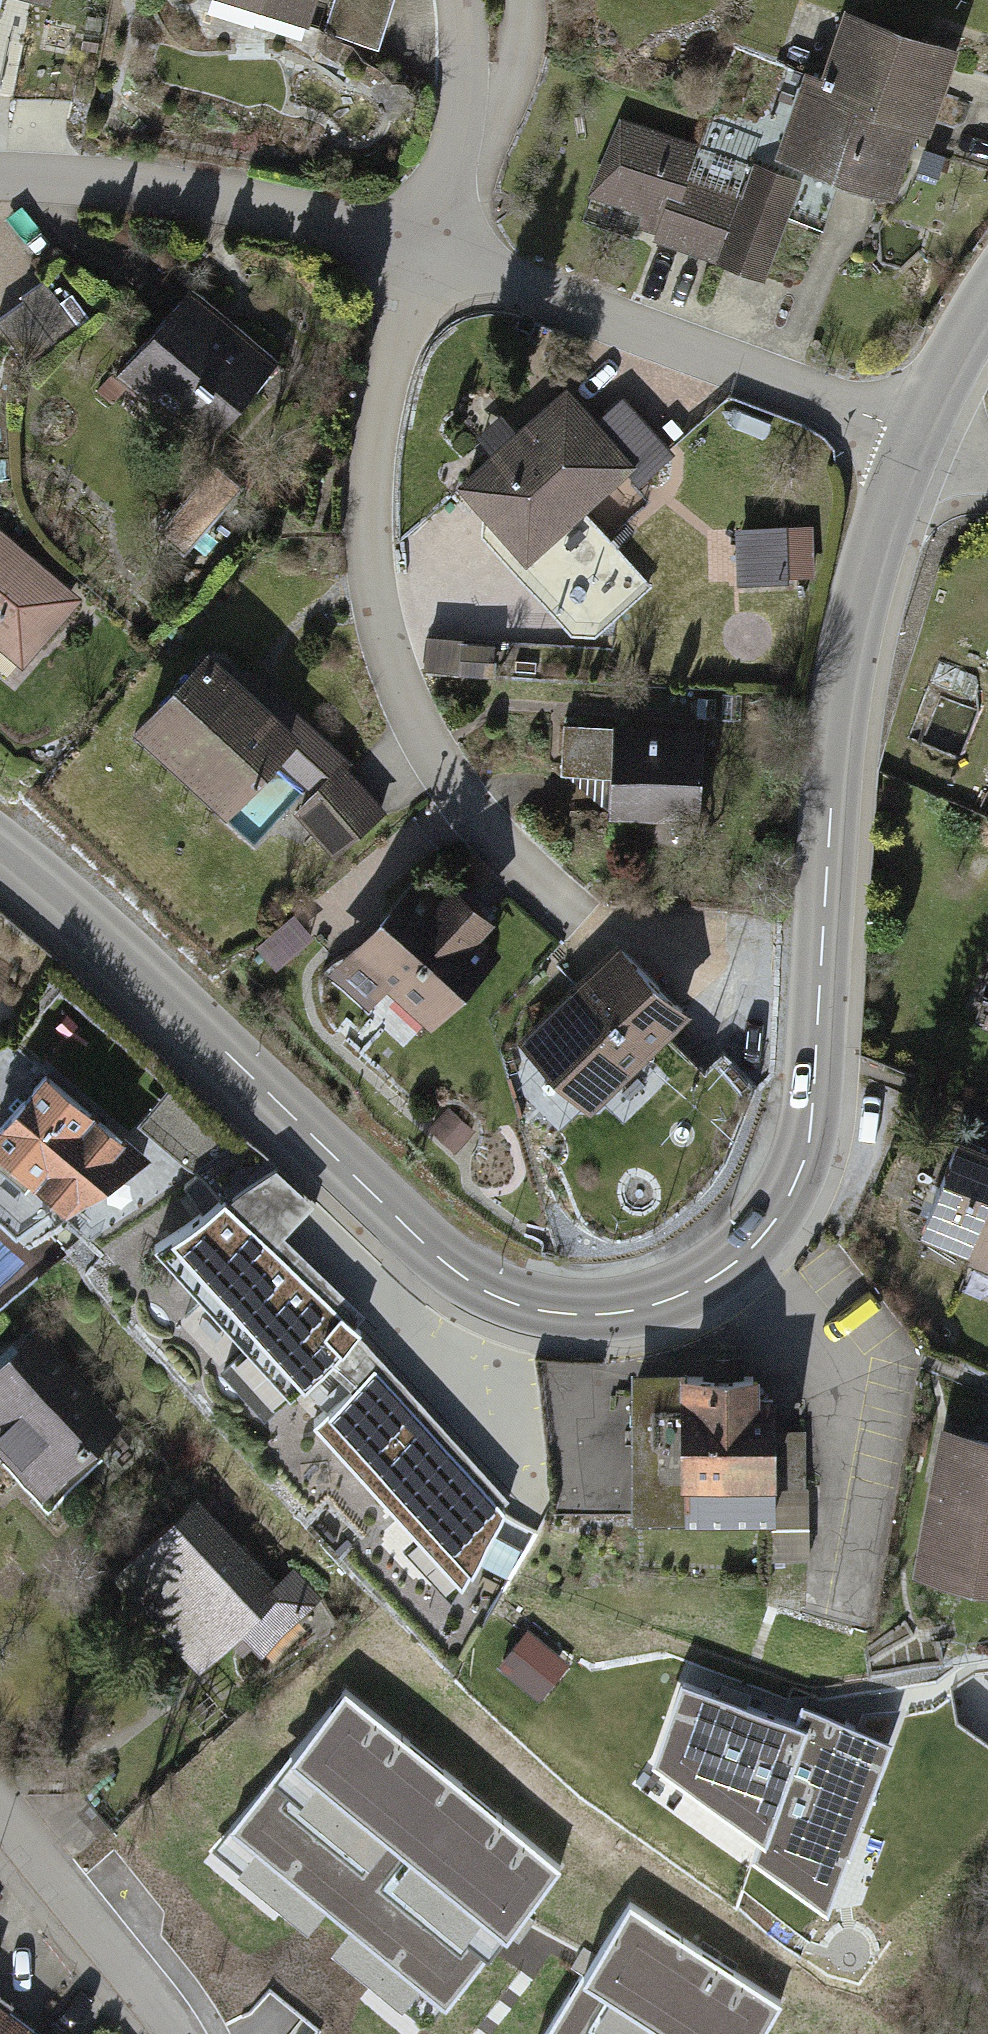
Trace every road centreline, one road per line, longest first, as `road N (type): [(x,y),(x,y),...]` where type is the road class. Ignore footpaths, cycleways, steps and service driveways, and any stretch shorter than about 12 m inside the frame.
road 1 (tertiary): [(0,851),(466,1279),(548,1311),(622,1312),(672,1298),(752,1247),(802,1161),(840,693),(872,558),(917,434)]
road 2 (residential): [(582,922),(495,838),(441,764),(381,622),(368,479),(384,381),(420,255)]
road 3 (residential): [(420,255),(917,434)]
road 4 (residential): [(0,174),(239,202),(420,255)]
road 5 (tertiary): [(179,2033),(0,1811)]
road 6 (residential): [(420,255),(460,110),(461,0)]
road 7 (tertiary): [(917,434),(987,297)]

